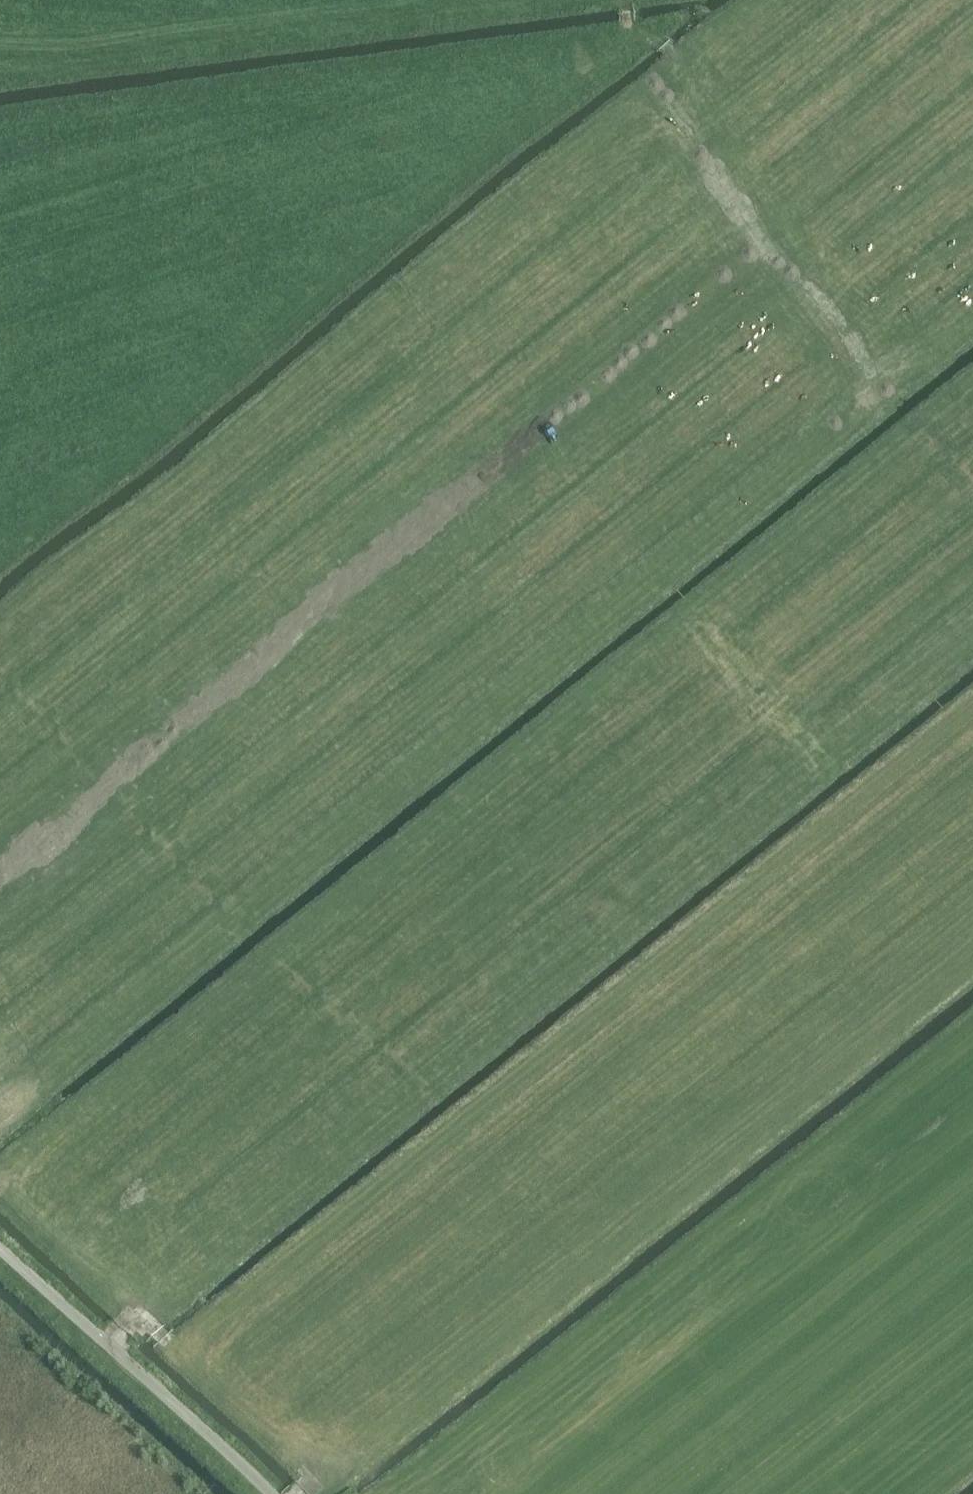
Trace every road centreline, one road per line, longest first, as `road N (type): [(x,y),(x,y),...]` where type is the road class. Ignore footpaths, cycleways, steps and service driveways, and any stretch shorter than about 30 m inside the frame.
road 1 (track): [(272,1493),(0,1245)]

